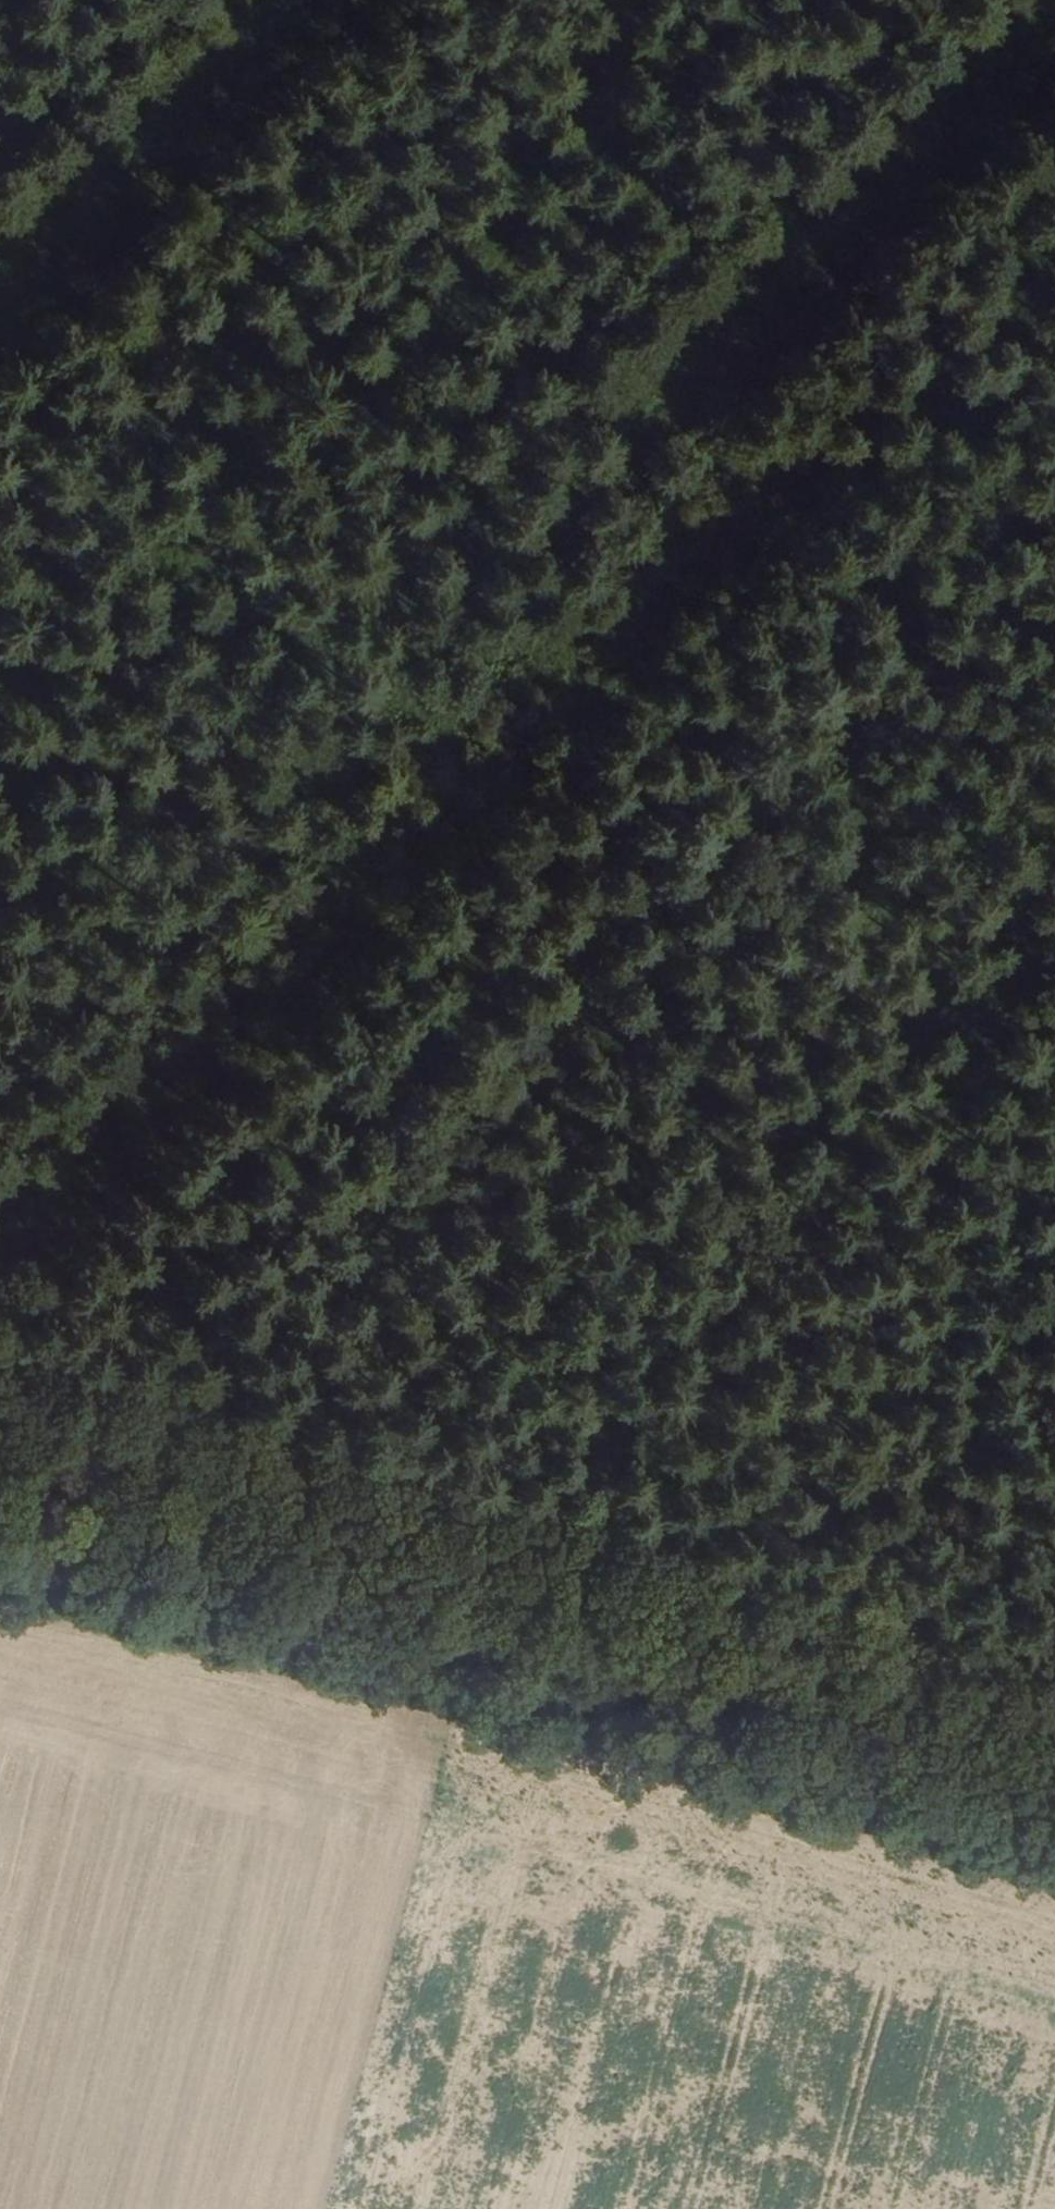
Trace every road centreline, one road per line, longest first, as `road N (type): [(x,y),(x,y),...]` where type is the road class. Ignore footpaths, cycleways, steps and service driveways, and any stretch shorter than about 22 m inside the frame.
road 1 (track): [(1054,1657),(0,1341)]

